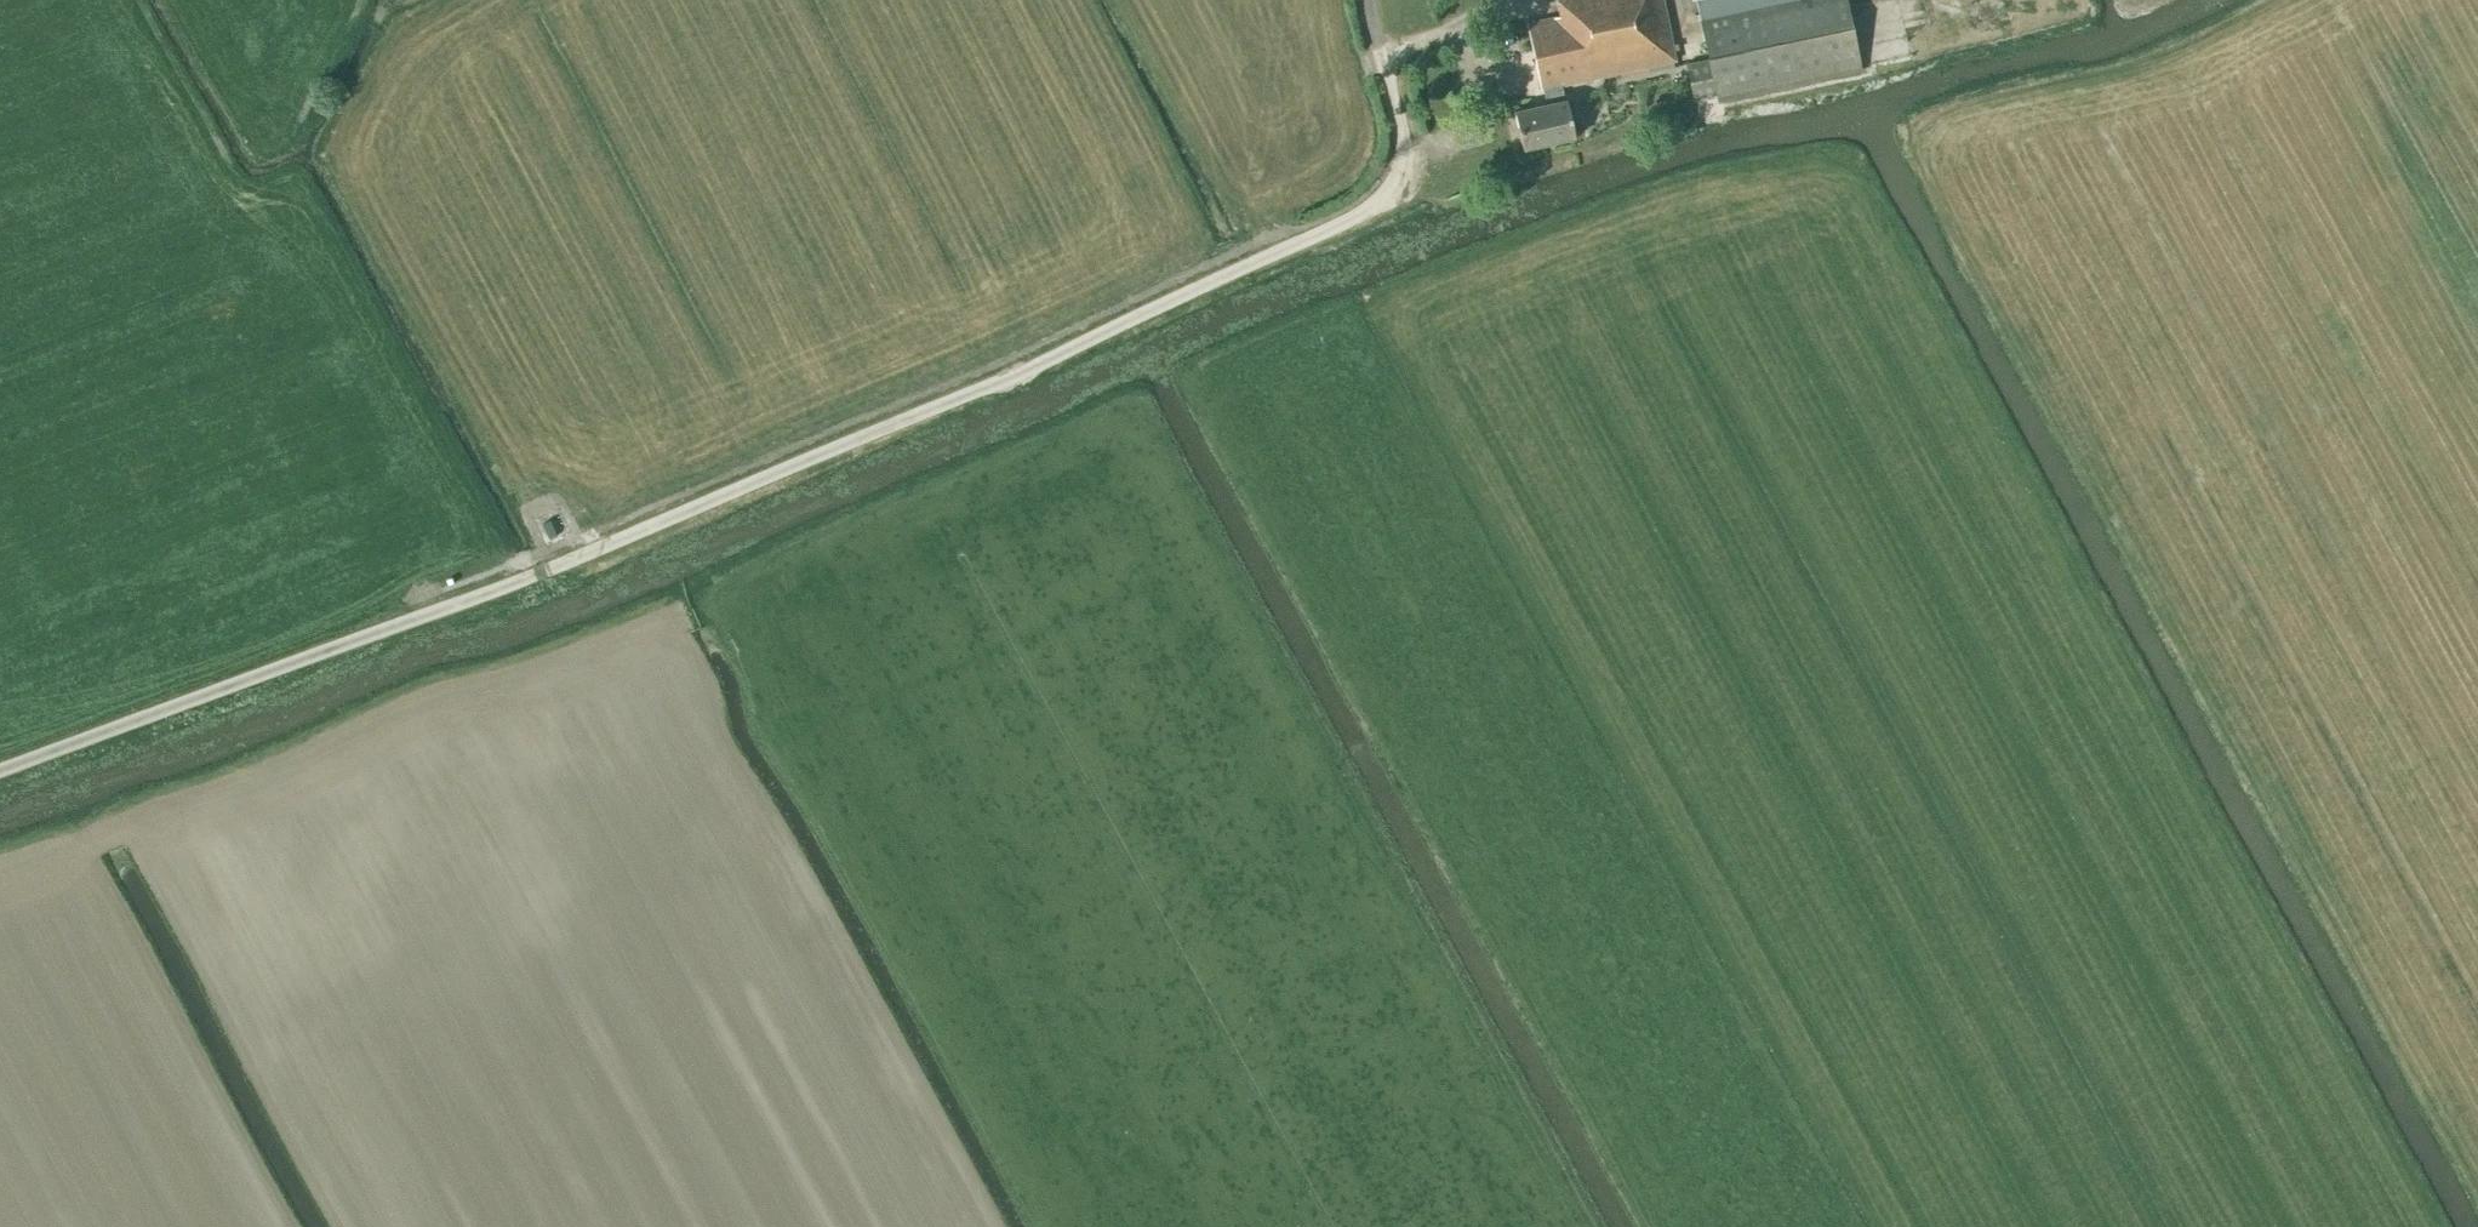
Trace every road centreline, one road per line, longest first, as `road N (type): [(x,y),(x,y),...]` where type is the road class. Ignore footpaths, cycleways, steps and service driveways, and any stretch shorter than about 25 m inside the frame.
road 1 (unclassified): [(0,775),(563,574),(1074,360),(1378,216),(1409,186),(1384,69)]

